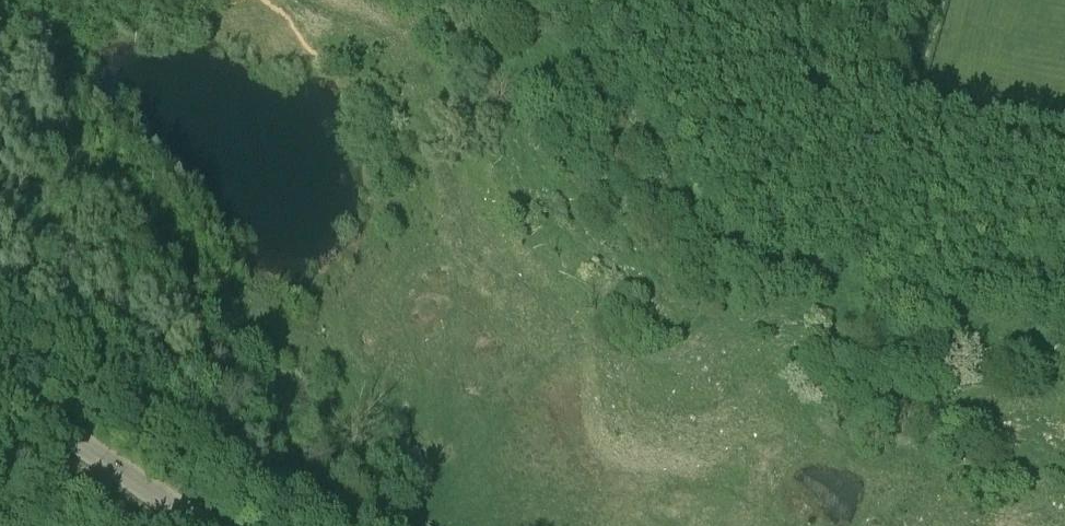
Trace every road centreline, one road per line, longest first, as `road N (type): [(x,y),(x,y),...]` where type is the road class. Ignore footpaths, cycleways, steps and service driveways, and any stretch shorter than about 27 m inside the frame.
road 1 (unclassified): [(202,525),(0,390)]

